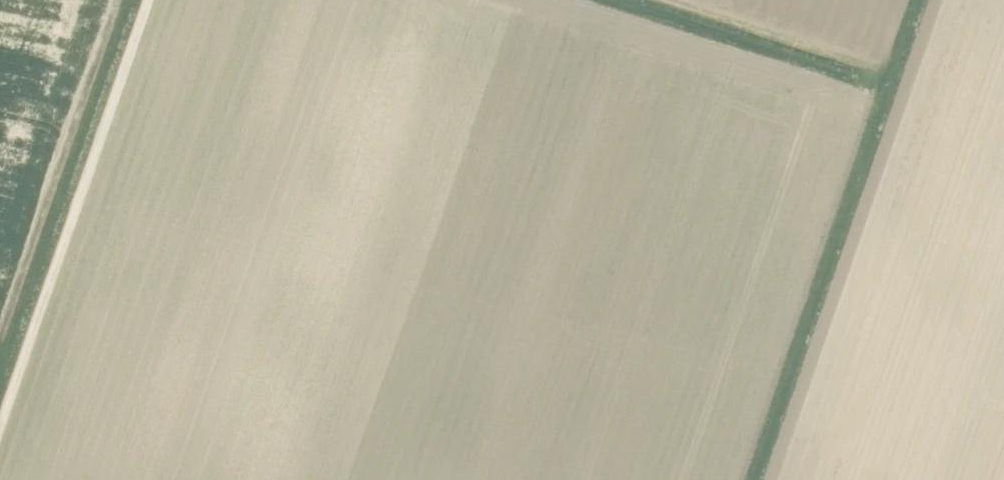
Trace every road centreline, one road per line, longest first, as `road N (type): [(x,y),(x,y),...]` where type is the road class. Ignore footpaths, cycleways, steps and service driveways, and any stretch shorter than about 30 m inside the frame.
road 1 (track): [(0,425),(146,0)]

